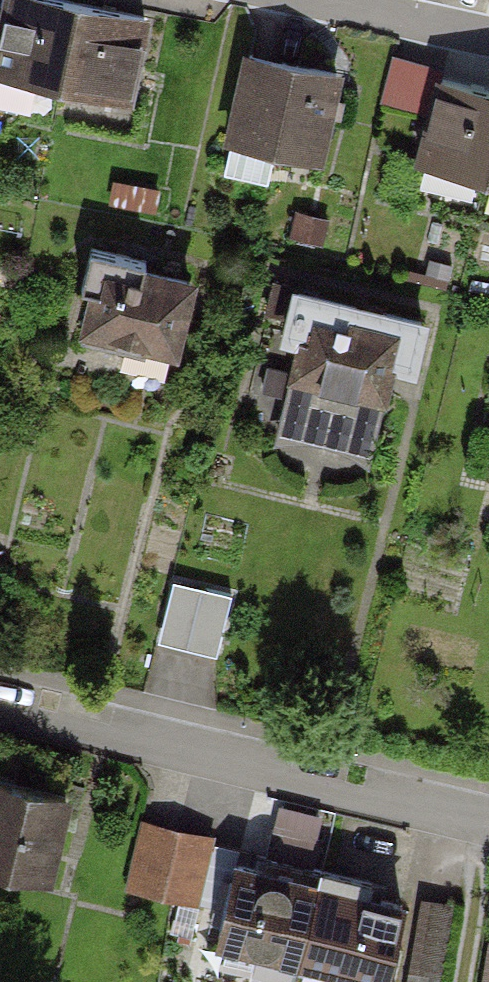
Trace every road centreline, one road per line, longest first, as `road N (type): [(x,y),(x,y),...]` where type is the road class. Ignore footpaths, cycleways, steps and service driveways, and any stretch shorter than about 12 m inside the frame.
road 1 (residential): [(488,827),(0,709)]
road 2 (residential): [(329,0),(488,34)]

